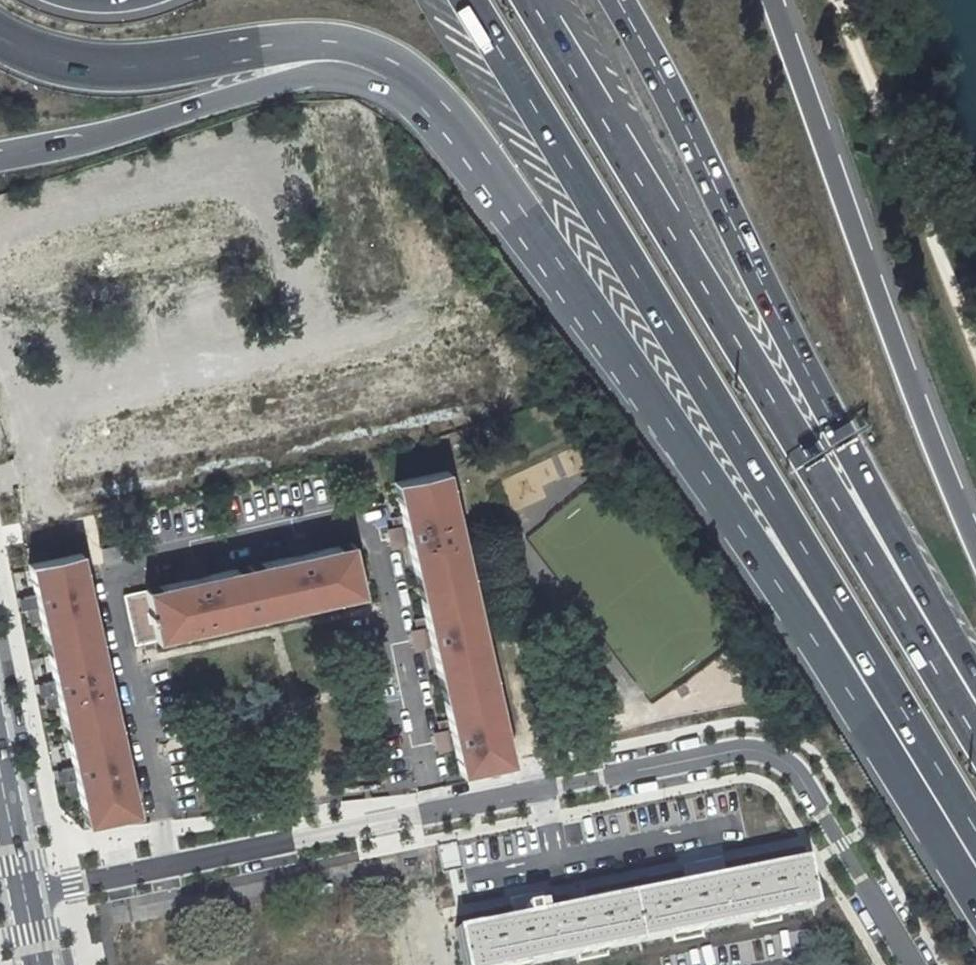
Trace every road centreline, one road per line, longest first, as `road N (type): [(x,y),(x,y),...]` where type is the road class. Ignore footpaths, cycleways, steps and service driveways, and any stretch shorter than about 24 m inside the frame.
road 1 (trunk): [(472,0),(975,837)]
road 2 (trunk): [(430,103),(630,370),(946,850),(975,873)]
road 3 (trunk): [(975,737),(539,0)]
road 4 (trunk): [(975,686),(617,0)]
road 5 (trunk): [(975,548),(774,0)]
road 6 (trunk): [(0,36),(29,52),(107,67),(332,41),(378,54),(430,103)]
road 7 (trunk): [(0,150),(155,119),(306,74),(349,75),(430,103)]
road 8 (tertiary): [(40,964),(0,773)]

